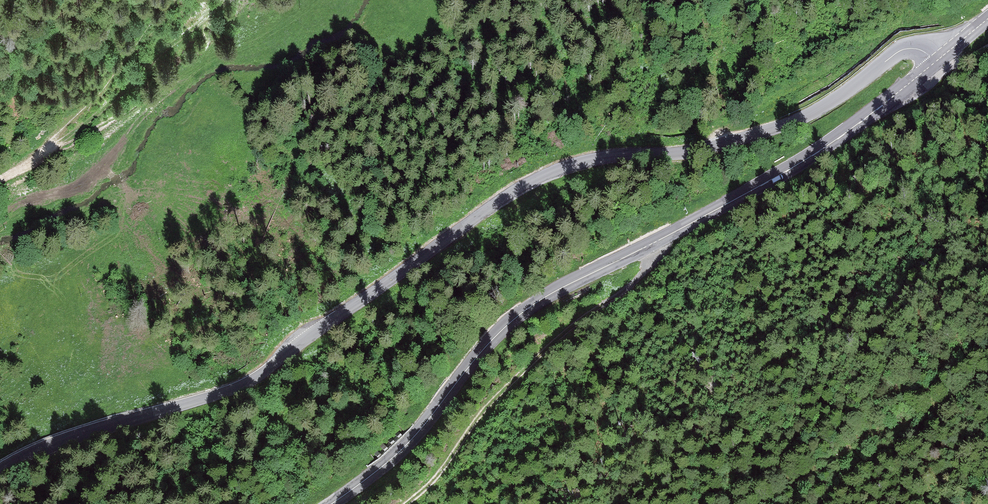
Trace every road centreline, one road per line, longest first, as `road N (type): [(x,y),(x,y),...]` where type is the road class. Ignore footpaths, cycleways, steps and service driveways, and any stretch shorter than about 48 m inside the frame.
road 1 (tertiary): [(934,63),(906,49),(769,132),(685,155),(590,162),(533,182),(249,383),(56,443),(0,470)]
road 2 (secondary): [(332,503),(489,339),(561,289),(846,131),(934,63)]
road 3 (track): [(0,181),(105,87),(171,0)]

